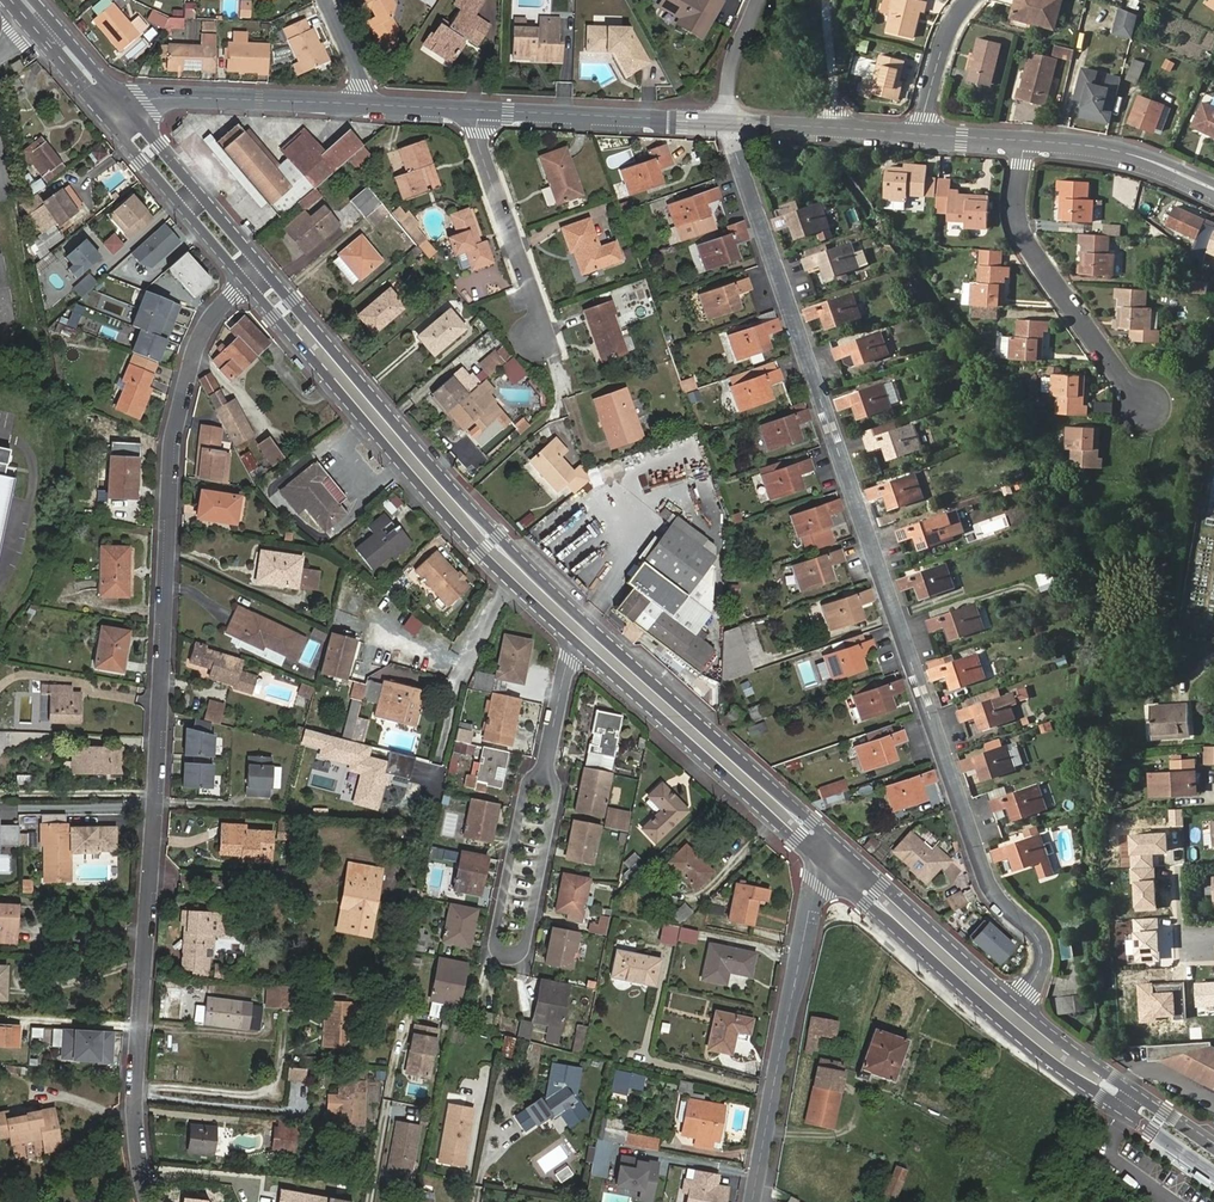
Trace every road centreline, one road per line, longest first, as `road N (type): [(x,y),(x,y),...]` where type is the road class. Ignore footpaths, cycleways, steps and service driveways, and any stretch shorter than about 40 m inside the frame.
road 1 (residential): [(1011,1013),(1040,974),(1044,946),(990,884),(729,125)]
road 2 (residential): [(146,1201),(133,1130),(177,444),(192,368),(214,321),(257,273)]
road 3 (secondary): [(520,575),(257,273)]
road 4 (residential): [(544,764),(526,782),(494,937),(506,954),(526,947),(556,786)]
road 5 (tertiary): [(755,1201),(813,913),(820,881),(837,861)]
road 6 (secondary): [(837,861),(588,636)]
road 7 (residential): [(1142,403),(1018,225),(1025,141)]
road 8 (residential): [(568,391),(481,140),(481,111)]
road 9 (secondary): [(1213,1160),(1011,1013)]
road 10 (tertiary): [(367,104),(168,98),(121,113)]
road 11 (tertiary): [(729,125),(481,111)]
road 12 (secondary): [(1011,1013),(837,861)]
road 13 (secondary): [(257,273),(121,113)]
road 14 (residential): [(520,575),(503,591),(459,675),(436,763)]
road 15 (tertiary): [(1213,188),(1103,148),(1025,141)]
road 16 (tertiary): [(921,136),(729,125)]
road 17 (residential): [(975,0),(948,43),(921,136)]
road 18 (secondary): [(121,113),(27,0)]
road 19 (residential): [(588,636),(568,659),(544,764)]
road 20 (residential): [(729,125),(738,55),(761,0)]
road 21 (track): [(832,0),(839,129)]

